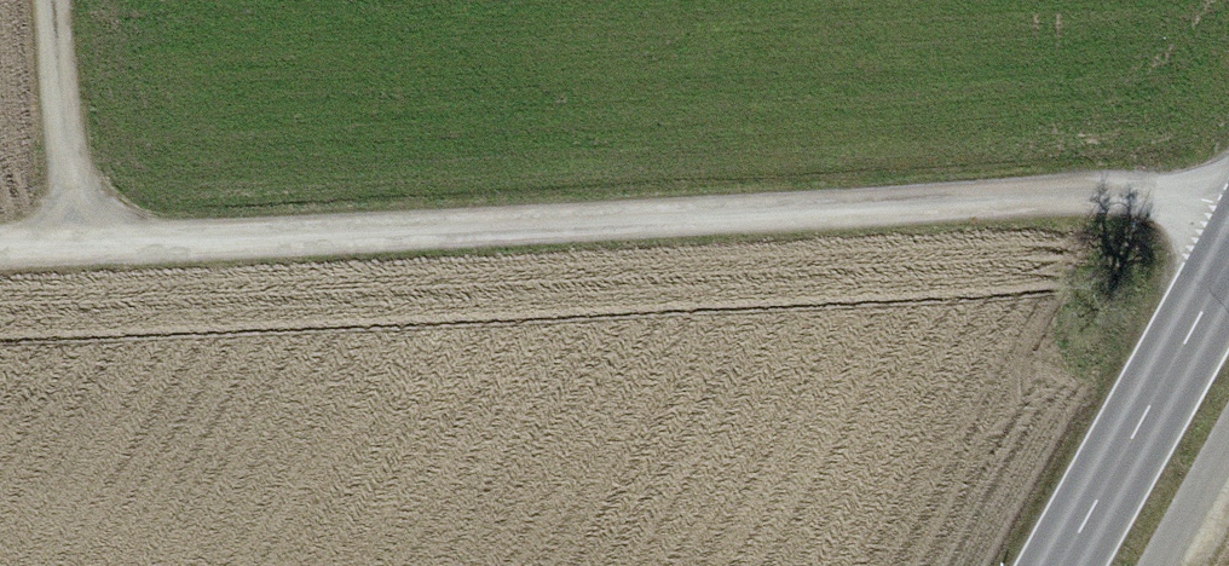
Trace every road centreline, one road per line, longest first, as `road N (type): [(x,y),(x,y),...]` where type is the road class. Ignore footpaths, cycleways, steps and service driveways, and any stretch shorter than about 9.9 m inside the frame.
road 1 (track): [(0,236),(1146,193),(1228,207)]
road 2 (secondary): [(1228,264),(1059,565)]
road 3 (track): [(57,0),(78,233)]

